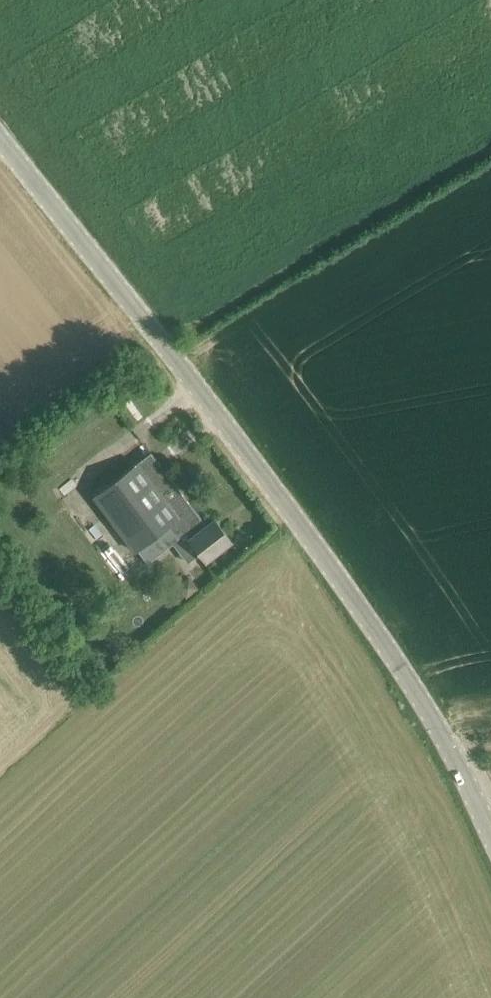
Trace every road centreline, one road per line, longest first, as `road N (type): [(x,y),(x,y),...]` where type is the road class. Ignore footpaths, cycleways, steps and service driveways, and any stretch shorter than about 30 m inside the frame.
road 1 (tertiary): [(490,833),(418,667),(0,137)]

